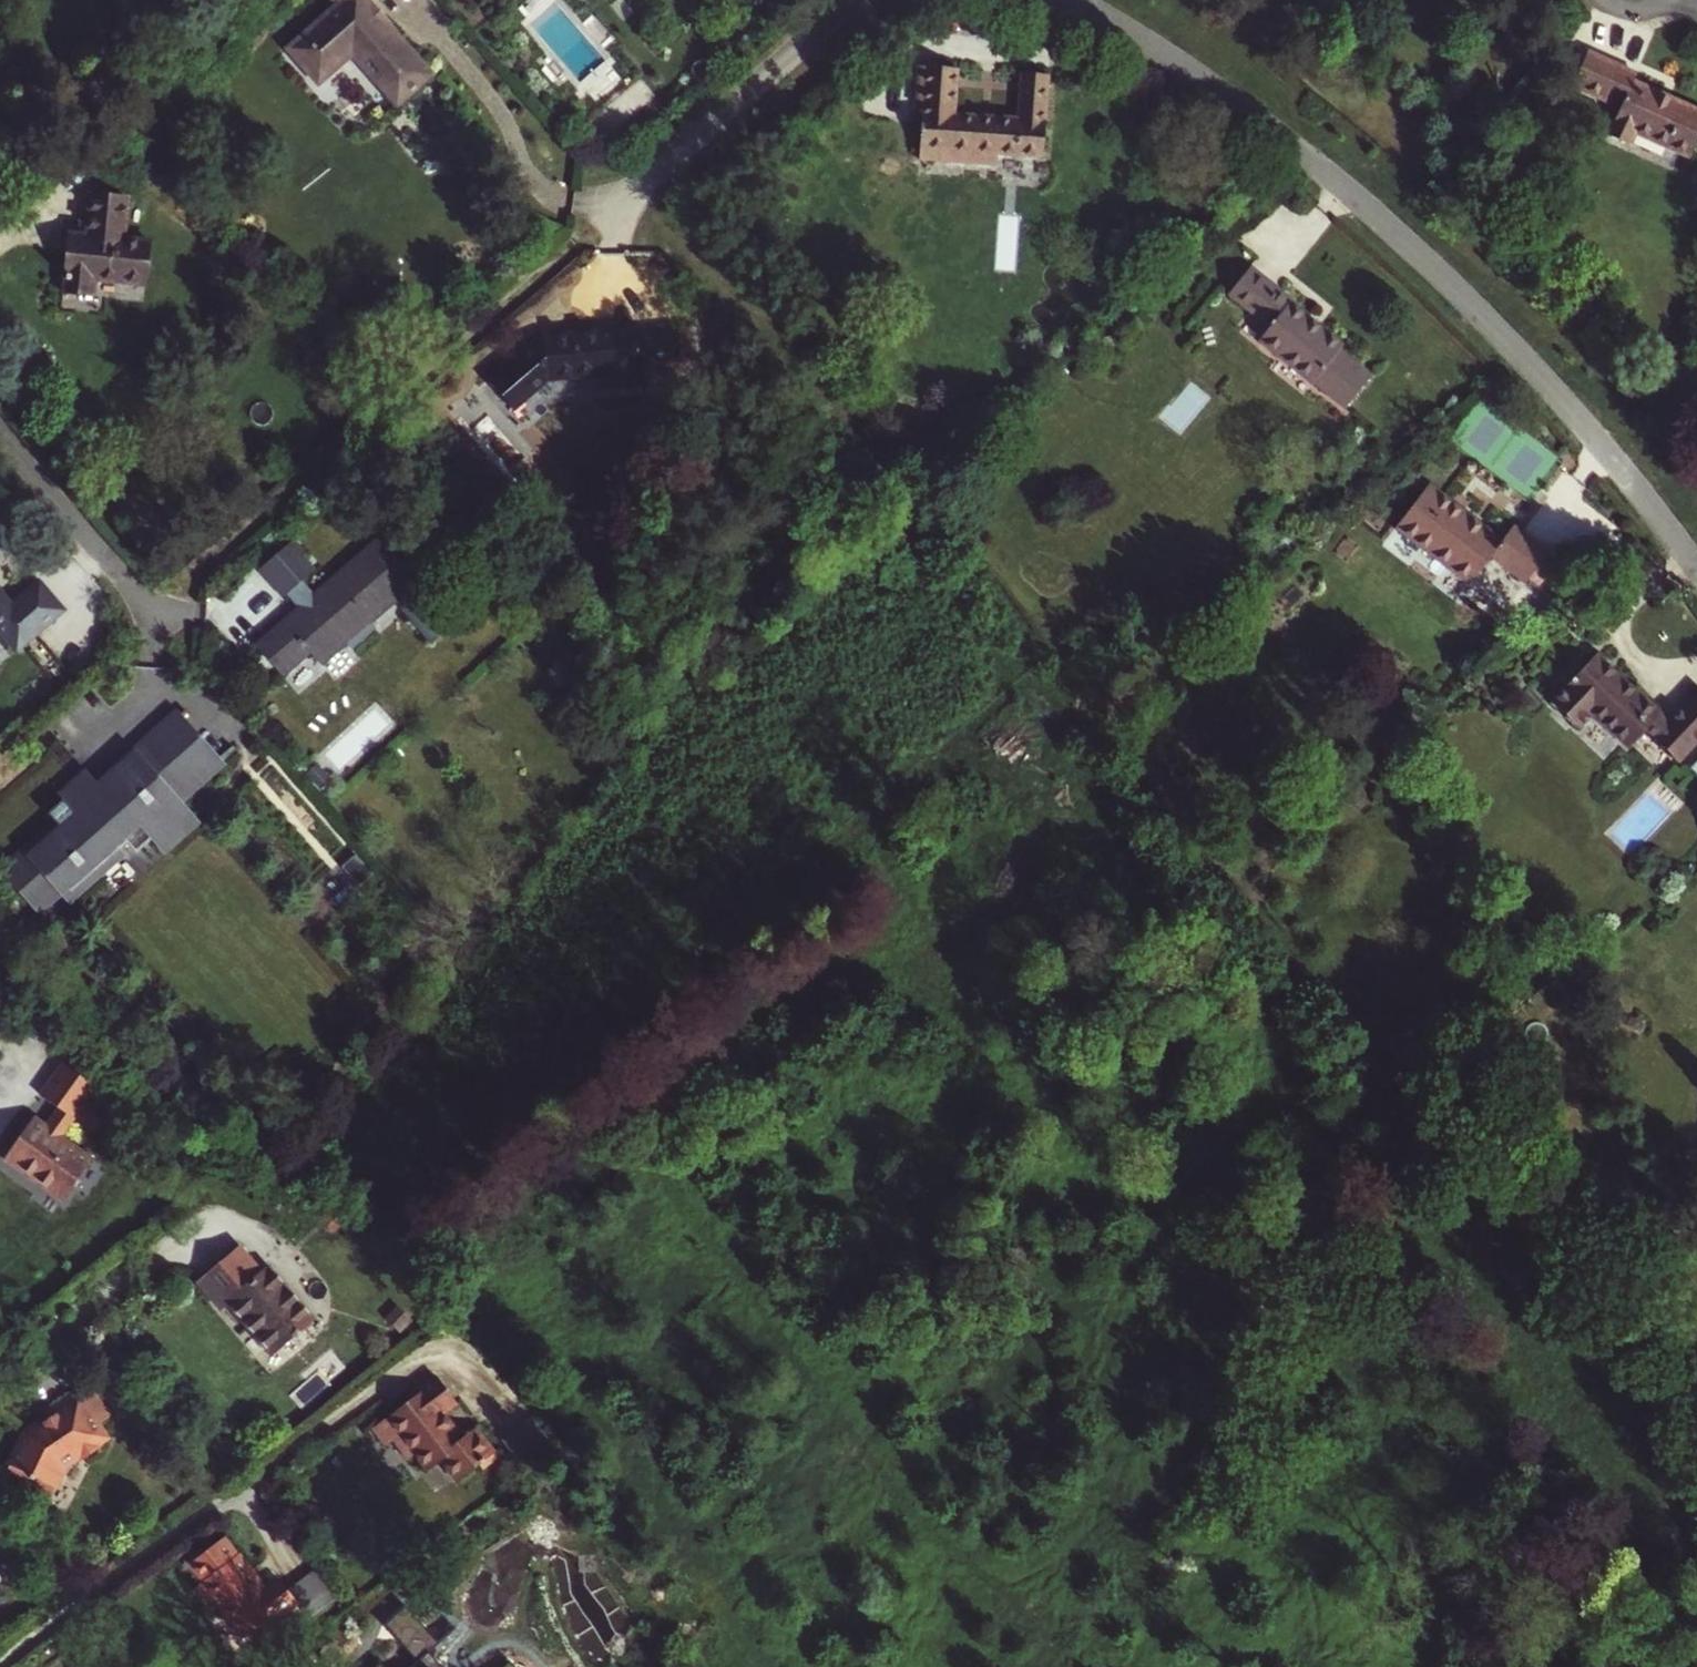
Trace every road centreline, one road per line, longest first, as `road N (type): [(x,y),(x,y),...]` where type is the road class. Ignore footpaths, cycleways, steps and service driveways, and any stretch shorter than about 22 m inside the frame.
road 1 (residential): [(1073,0),(1218,92),(1404,243),(1549,391),(1696,563)]
road 2 (residential): [(613,210),(849,0)]
road 3 (residential): [(165,623),(0,433)]

